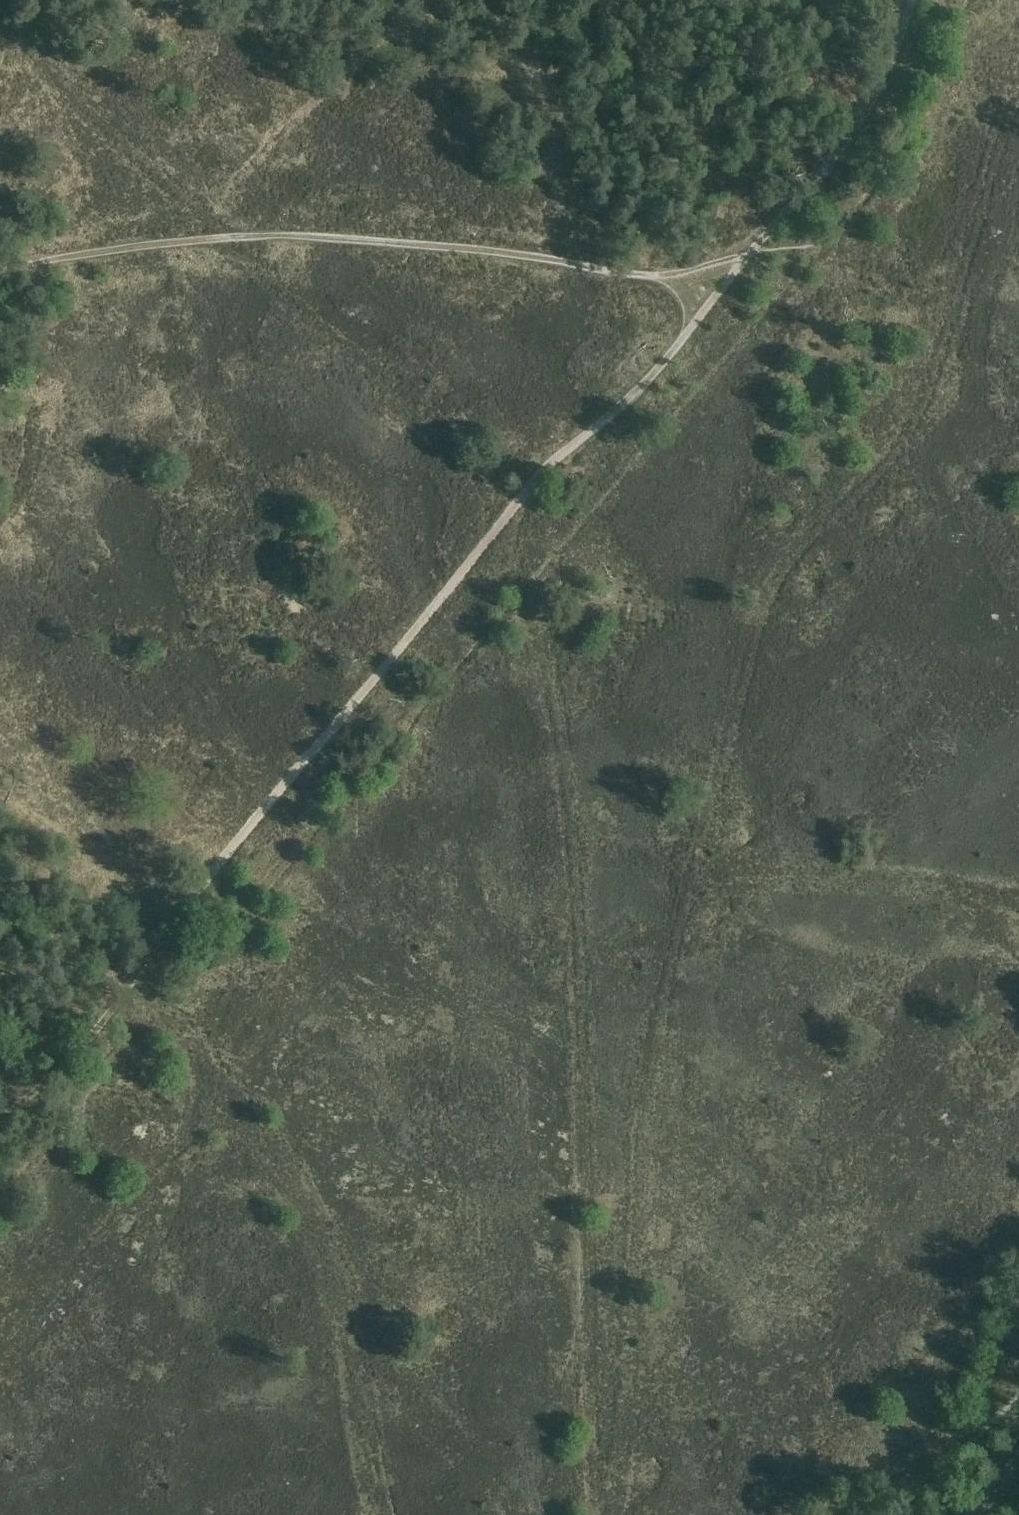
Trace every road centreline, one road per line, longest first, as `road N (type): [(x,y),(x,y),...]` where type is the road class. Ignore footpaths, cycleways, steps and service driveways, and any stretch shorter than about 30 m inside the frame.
road 1 (track): [(0,1116),(81,1048),(192,894),(518,502),(661,364),(751,254)]
road 2 (track): [(0,270),(225,238),(430,246),(662,275),(751,254)]
road 3 (track): [(751,254),(853,132),(913,0)]

